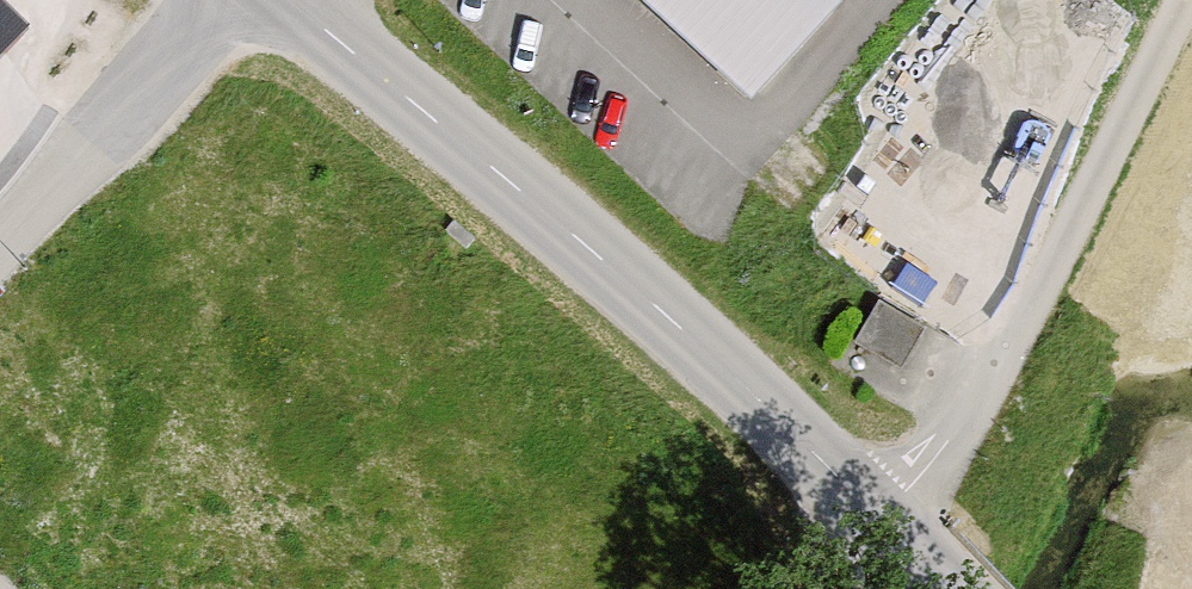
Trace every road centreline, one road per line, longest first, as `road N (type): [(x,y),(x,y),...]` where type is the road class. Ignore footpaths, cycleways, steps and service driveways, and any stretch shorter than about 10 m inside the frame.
road 1 (tertiary): [(281,0),(791,431),(952,588)]
road 2 (track): [(884,521),(971,413),(1189,0)]
road 3 (residential): [(0,240),(214,0)]

